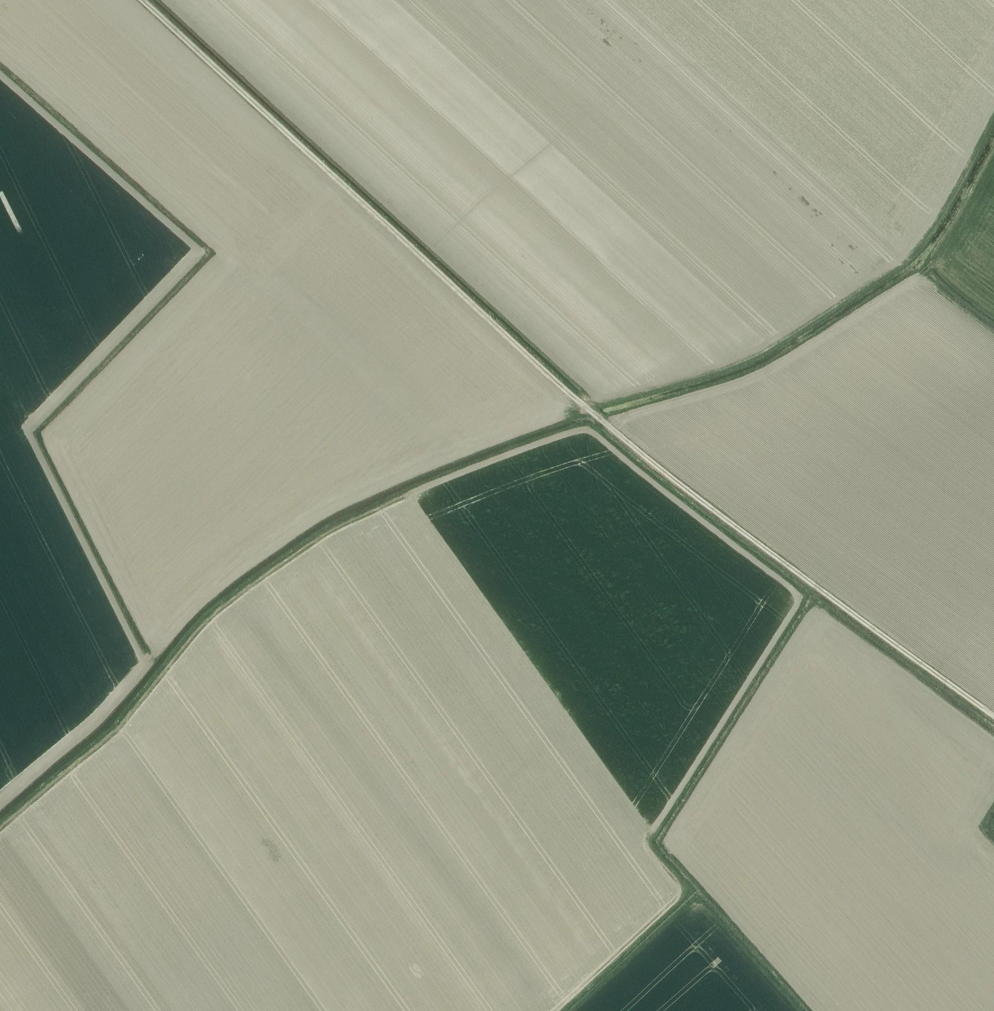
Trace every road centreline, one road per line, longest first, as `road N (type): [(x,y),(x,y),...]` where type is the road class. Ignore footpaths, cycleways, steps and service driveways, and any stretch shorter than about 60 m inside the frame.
road 1 (track): [(142,0),(585,407)]

